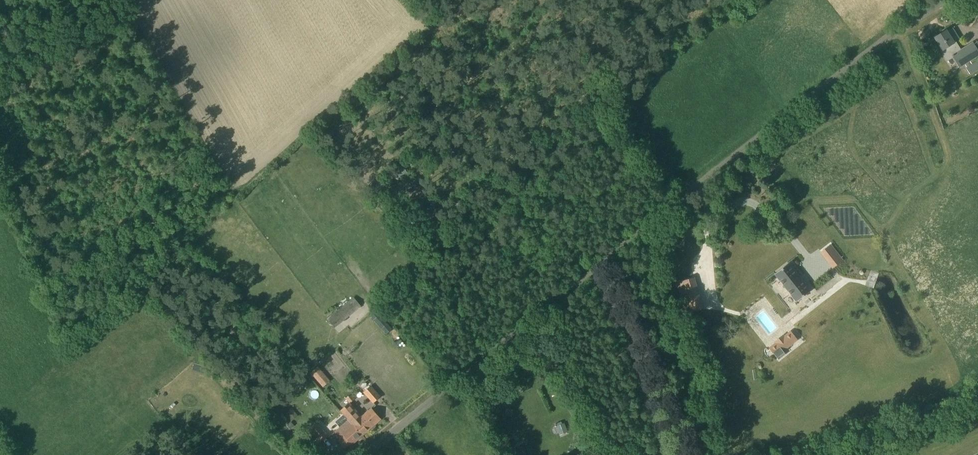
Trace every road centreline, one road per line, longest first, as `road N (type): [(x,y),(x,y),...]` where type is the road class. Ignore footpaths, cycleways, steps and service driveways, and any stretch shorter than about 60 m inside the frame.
road 1 (unclassified): [(368,454),(941,0)]

